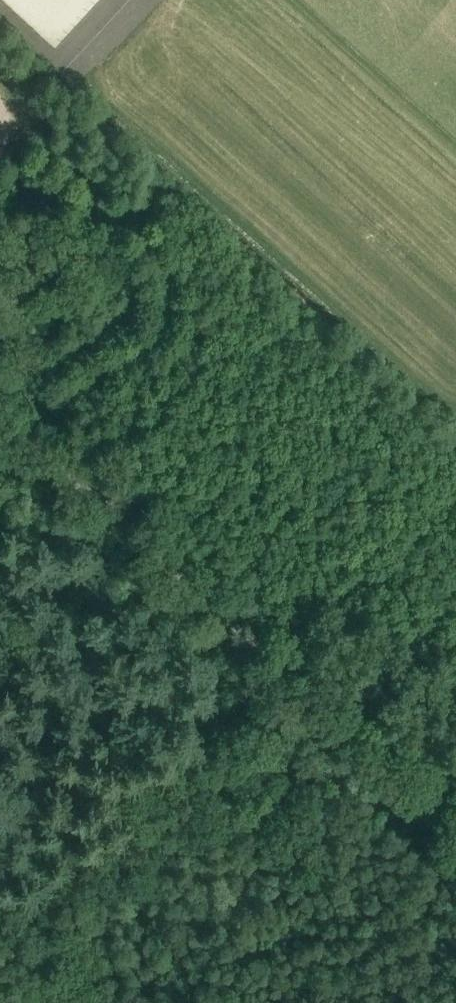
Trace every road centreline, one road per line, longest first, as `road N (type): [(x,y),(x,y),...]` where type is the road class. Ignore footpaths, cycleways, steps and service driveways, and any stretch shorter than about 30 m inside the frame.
road 1 (unclassified): [(345,726),(0,416)]
road 2 (track): [(13,120),(132,235),(157,293),(7,422)]
road 3 (track): [(345,726),(455,838)]

